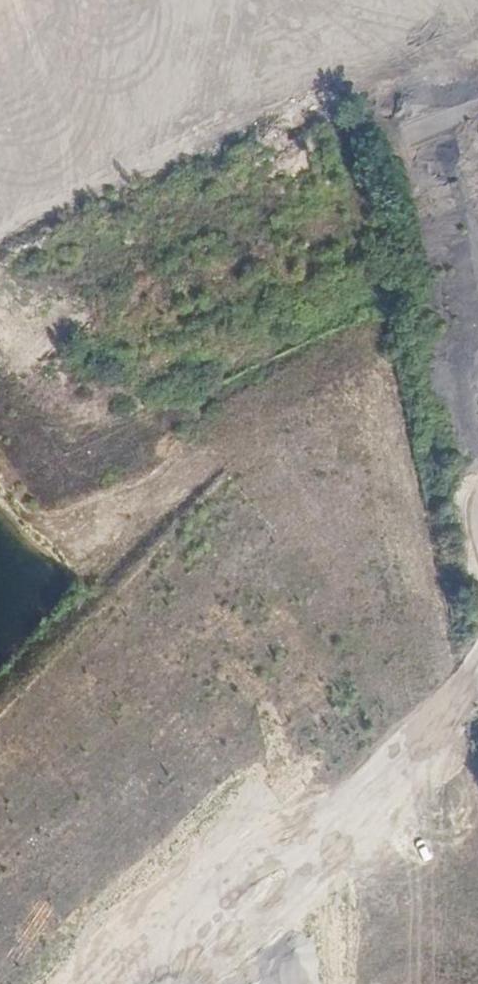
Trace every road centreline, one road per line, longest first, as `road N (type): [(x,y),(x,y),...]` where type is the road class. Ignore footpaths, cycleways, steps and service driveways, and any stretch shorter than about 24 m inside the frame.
road 1 (track): [(0,226),(270,83),(395,0)]

